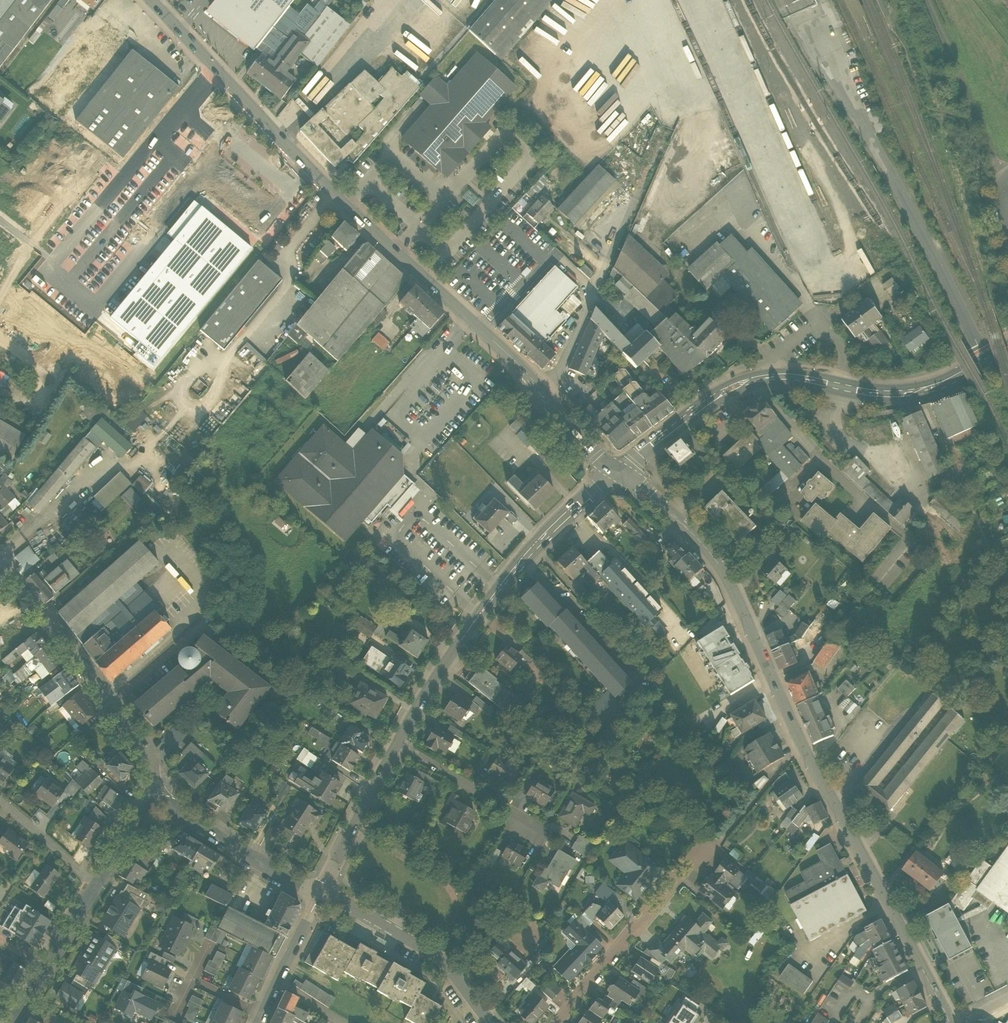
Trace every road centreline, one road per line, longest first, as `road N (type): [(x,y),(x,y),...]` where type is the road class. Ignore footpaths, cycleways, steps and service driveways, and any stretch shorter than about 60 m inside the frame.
road 1 (secondary): [(949,1022),(805,752),(722,568),(641,487),(616,472)]
road 2 (secondary): [(541,394),(308,169),(151,0)]
road 3 (residential): [(987,361),(806,19)]
road 4 (tertiary): [(398,743),(501,588),(616,472)]
road 5 (residential): [(158,802),(148,757),(0,565)]
road 6 (residential): [(541,394),(562,367),(655,150)]
road 7 (residential): [(560,1022),(702,850)]
road 8 (residential): [(318,894),(441,959),(488,1022)]
road 9 (residential): [(926,0),(1004,179)]
road 10 (tertiary): [(158,802),(318,894)]
road 11 (tertiary): [(616,472),(708,401),(765,378)]
road 12 (residential): [(547,835),(398,743)]
road 13 (tertiary): [(318,894),(398,743)]
road 14 (residential): [(765,378),(769,354),(821,322),(843,355),(843,387)]
road 15 (tertiary): [(843,387),(912,391),(987,361)]
road 16 (residential): [(257,1022),(318,894)]
road 17 (residential): [(94,885),(0,800)]

